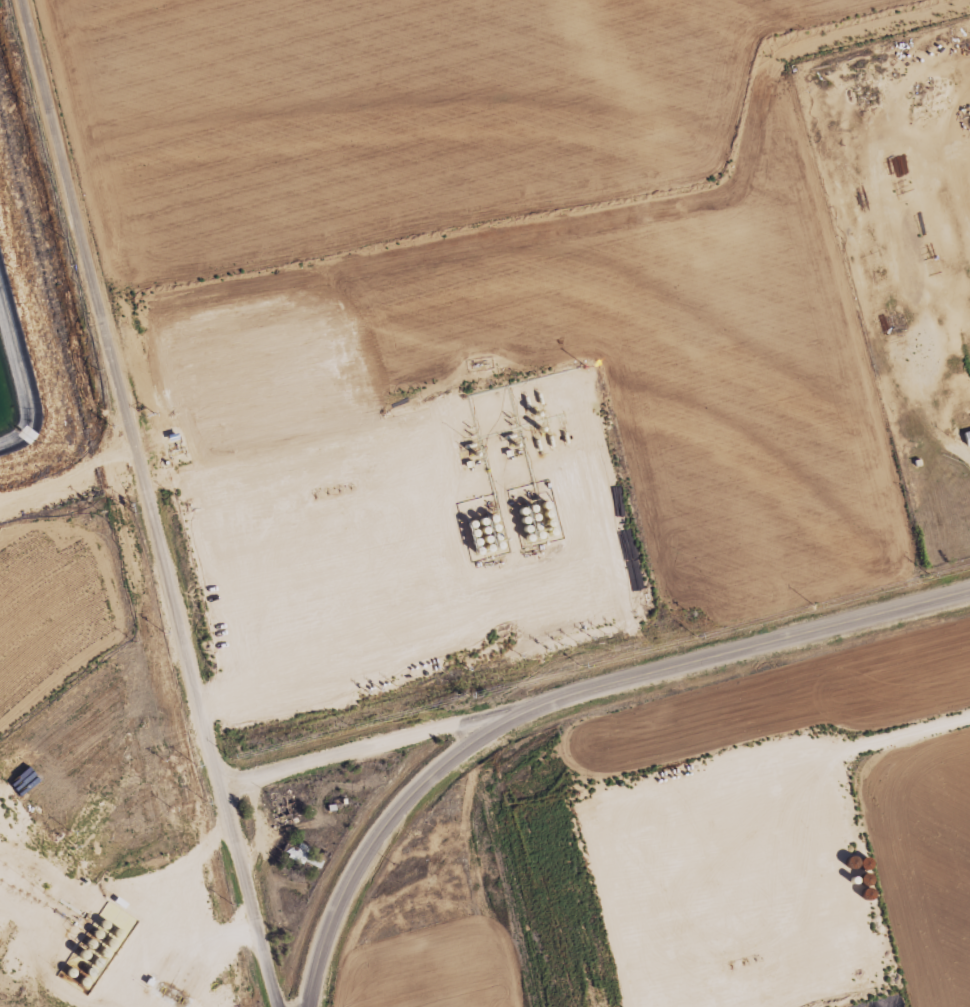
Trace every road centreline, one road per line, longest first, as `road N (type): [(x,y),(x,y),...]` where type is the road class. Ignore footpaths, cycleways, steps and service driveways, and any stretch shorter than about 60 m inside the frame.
road 1 (secondary): [(969,590),(567,693),(470,741),(417,785),(358,860),(323,937),(306,1006)]
road 2 (residential): [(218,778),(19,0)]
road 3 (track): [(218,778),(443,723),(509,717)]
road 4 (track): [(274,1006),(218,778)]

